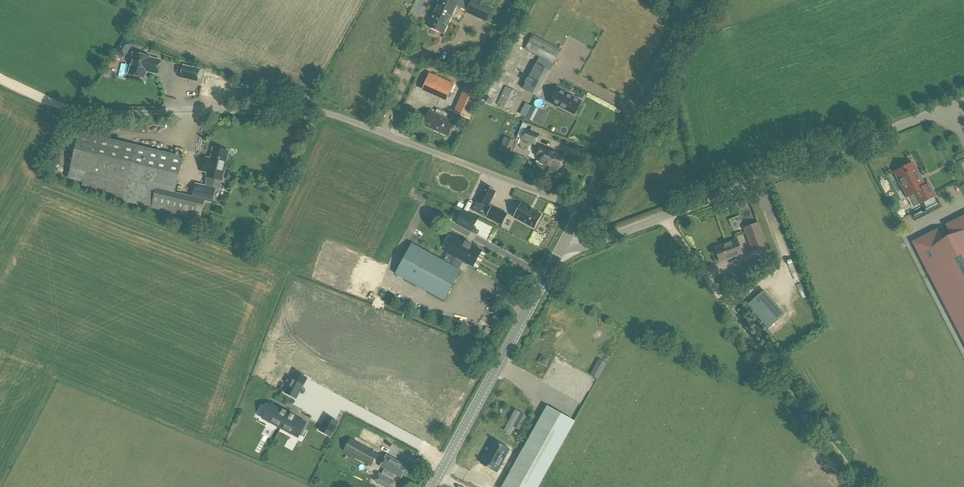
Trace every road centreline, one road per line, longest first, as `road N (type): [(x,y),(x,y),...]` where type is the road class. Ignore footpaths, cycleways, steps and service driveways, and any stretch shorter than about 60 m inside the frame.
road 1 (unclassified): [(581,210),(318,111),(100,113),(59,106),(0,78)]
road 2 (unclassified): [(560,251),(963,103)]
road 3 (track): [(661,217),(860,486)]
road 4 (tertiary): [(433,486),(560,251)]
road 5 (tertiary): [(581,210),(696,0)]

